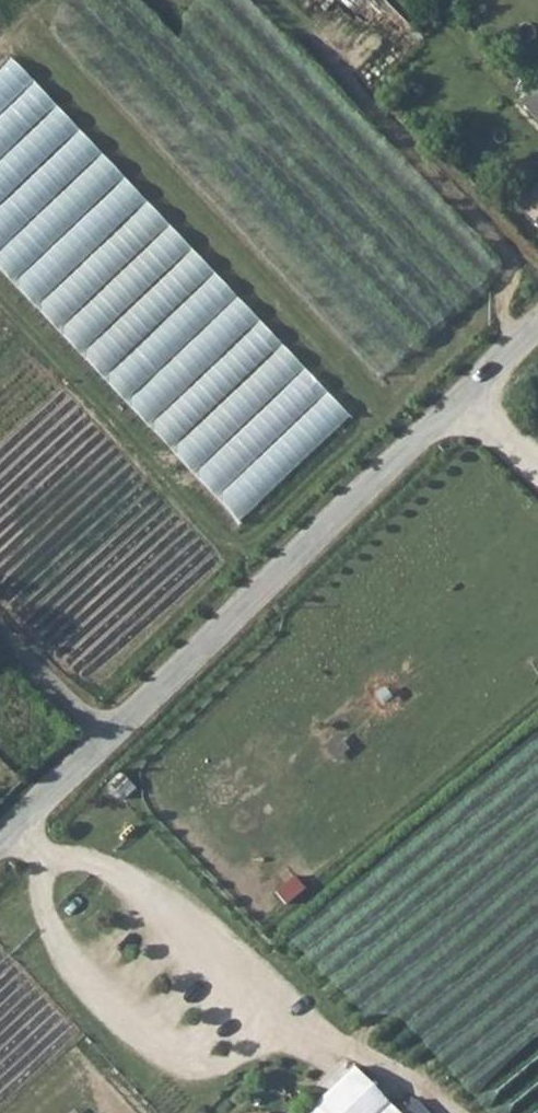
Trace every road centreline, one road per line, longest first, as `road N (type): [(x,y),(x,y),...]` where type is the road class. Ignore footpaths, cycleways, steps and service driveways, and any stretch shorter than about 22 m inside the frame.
road 1 (residential): [(105,741),(537,324)]
road 2 (track): [(11,832),(38,857),(78,864),(144,893),(264,1014),(317,1044),(366,1053),(455,1112)]
road 3 (track): [(38,857),(45,908),(101,994),(197,1078),(260,1048),(317,1044)]
road 4 (unclassified): [(0,631),(105,741)]
road 5 (residential): [(0,842),(105,741)]

